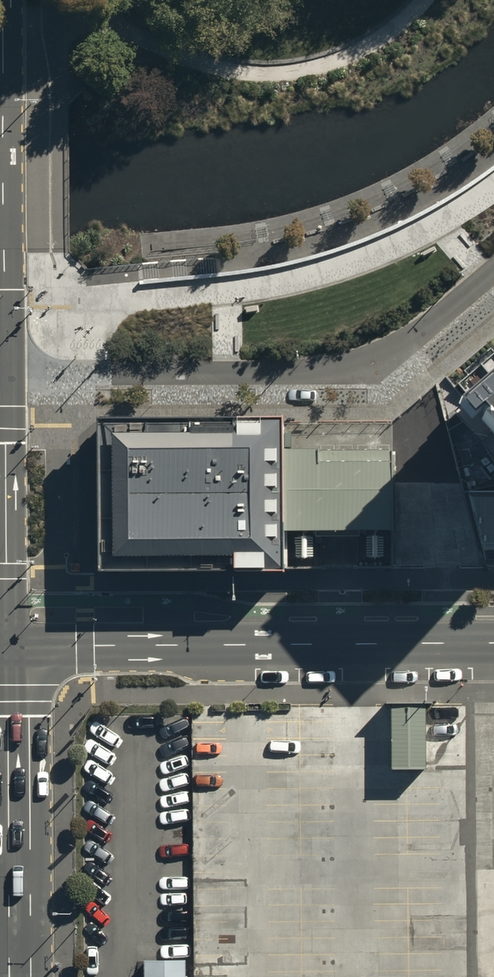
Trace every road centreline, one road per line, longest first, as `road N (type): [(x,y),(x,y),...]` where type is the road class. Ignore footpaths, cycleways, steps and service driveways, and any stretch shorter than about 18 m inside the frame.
road 1 (residential): [(493,272),(409,340),(340,369),(67,375),(1,368)]
road 2 (secondary): [(11,643),(493,645)]
road 3 (secondary): [(17,976),(11,643)]
road 4 (secondary): [(11,643),(1,368)]
road 5 (secondary): [(1,368),(0,109)]

